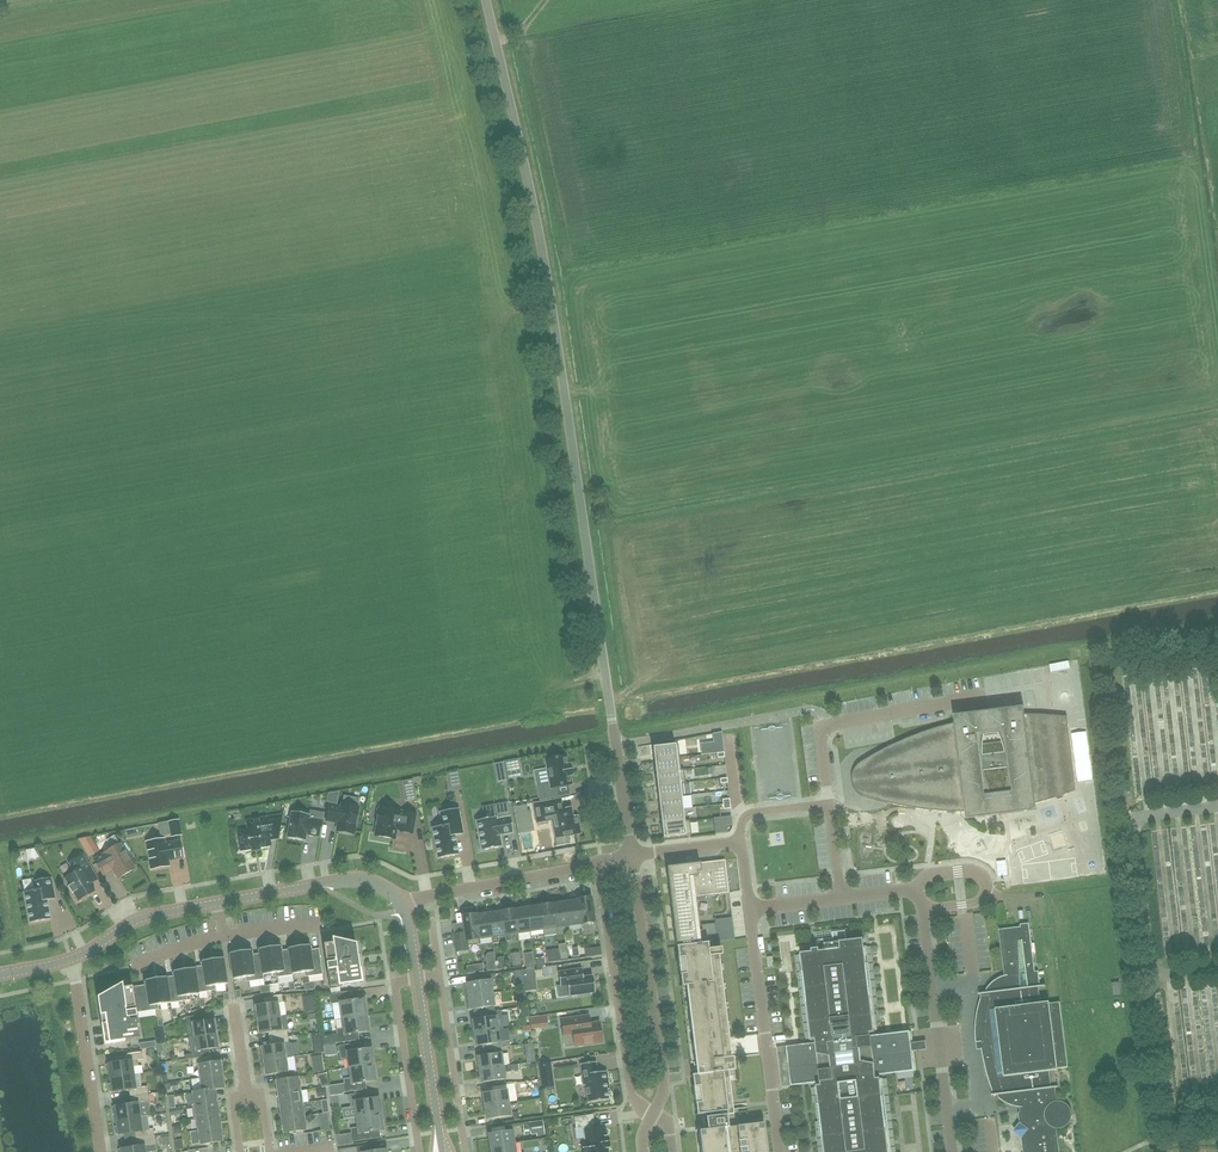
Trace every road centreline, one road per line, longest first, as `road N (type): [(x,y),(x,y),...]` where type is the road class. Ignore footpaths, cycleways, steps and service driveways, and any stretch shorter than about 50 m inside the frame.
road 1 (unclassified): [(632,854),(555,328),(485,0)]
road 2 (residential): [(952,1151),(924,909),(908,891),(842,898)]
road 3 (residential): [(652,1115),(665,1087),(632,854)]
road 4 (residential): [(652,1115),(628,1081),(598,863)]
road 5 (residential): [(830,804),(821,725),(985,697)]
road 6 (residential): [(780,1151),(750,909)]
road 7 (unclassified): [(403,908),(598,863)]
road 8 (residential): [(100,1151),(71,959)]
road 9 (residential): [(417,976),(395,983),(419,1151)]
road 10 (residential): [(465,1151),(440,975)]
road 11 (tertiary): [(417,976),(442,1151)]
road 12 (tertiary): [(71,959),(145,915),(219,902)]

